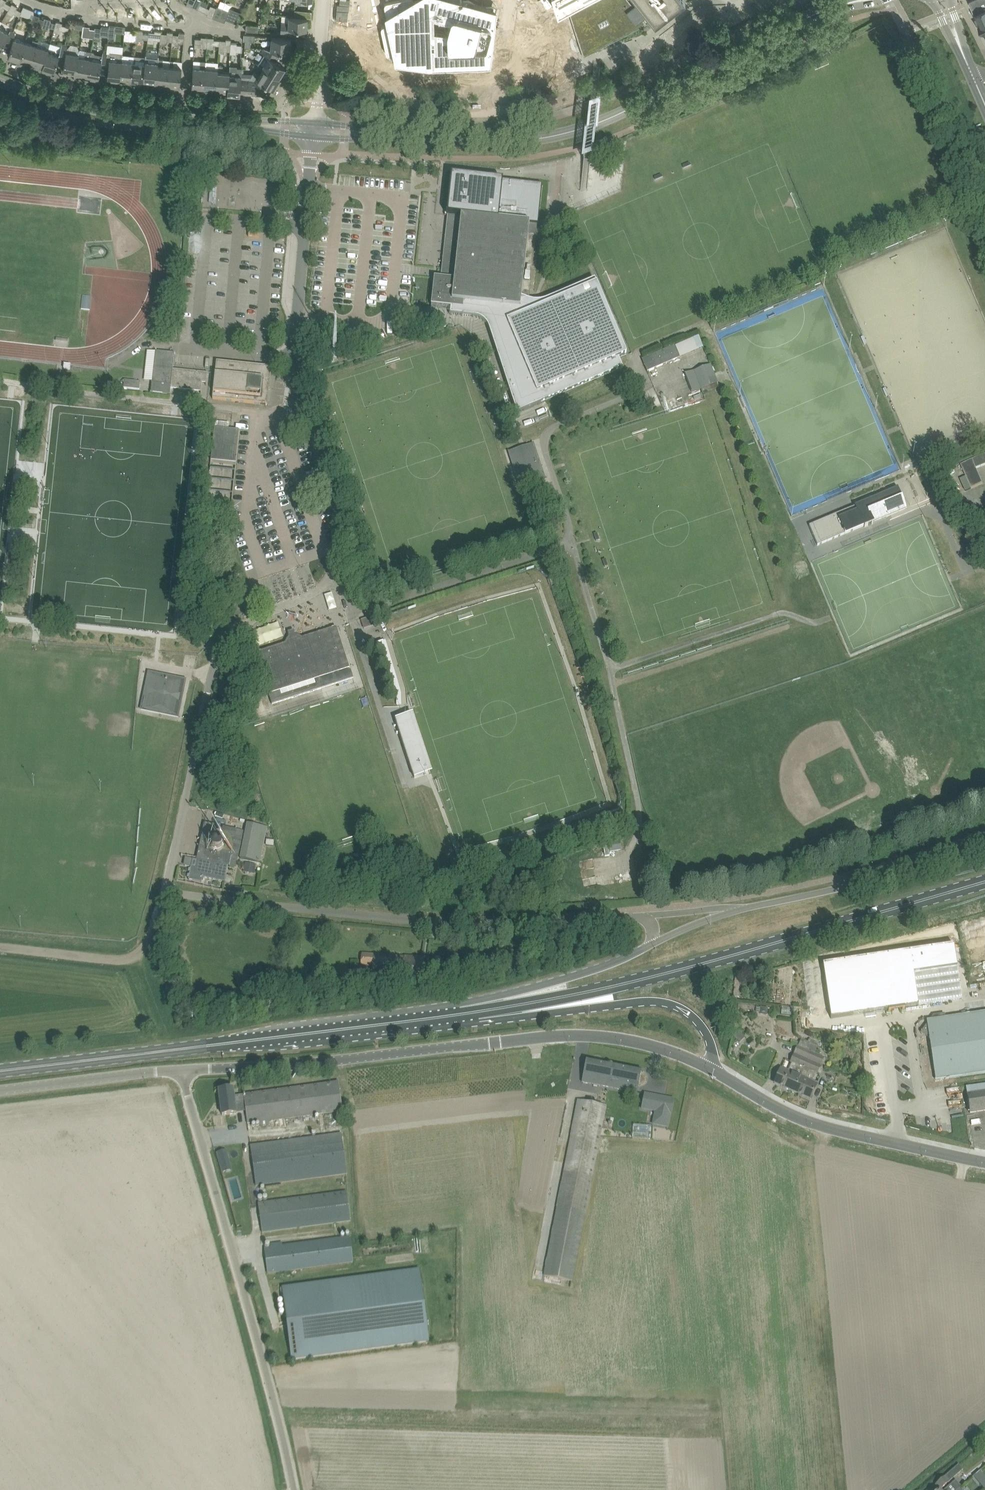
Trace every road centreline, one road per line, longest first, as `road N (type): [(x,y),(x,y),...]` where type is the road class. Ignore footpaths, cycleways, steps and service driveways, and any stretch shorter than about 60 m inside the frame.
road 1 (unclassified): [(165,891),(217,659),(255,618),(316,591),(343,547),(294,377),(311,152)]
road 2 (unclassified): [(709,1068),(635,1041),(587,1035),(179,1070)]
road 3 (primary): [(477,1012),(698,965),(984,882)]
road 4 (secondary): [(392,135),(494,142),(579,129),(840,6)]
road 5 (primary): [(0,1071),(445,1017)]
road 6 (unclassified): [(294,1489),(274,1393),(179,1070)]
road 7 (residential): [(573,922),(480,923),(165,891)]
road 8 (secondary): [(984,1161),(815,1123),(709,1068)]
road 9 (primary): [(477,1012),(527,1016),(667,1003),(705,1032),(709,1068)]
road 10 (secondary): [(984,845),(746,908)]
road 11 (secondary): [(237,123),(111,112),(0,81)]
road 12 (primary): [(651,944),(445,1017)]
road 13 (track): [(165,891),(135,956),(0,947)]
road 14 (residential): [(185,102),(50,84),(0,67)]
road 15 (unclassified): [(0,1090),(179,1070)]
road 16 (residential): [(322,43),(300,47),(273,107),(185,102)]

